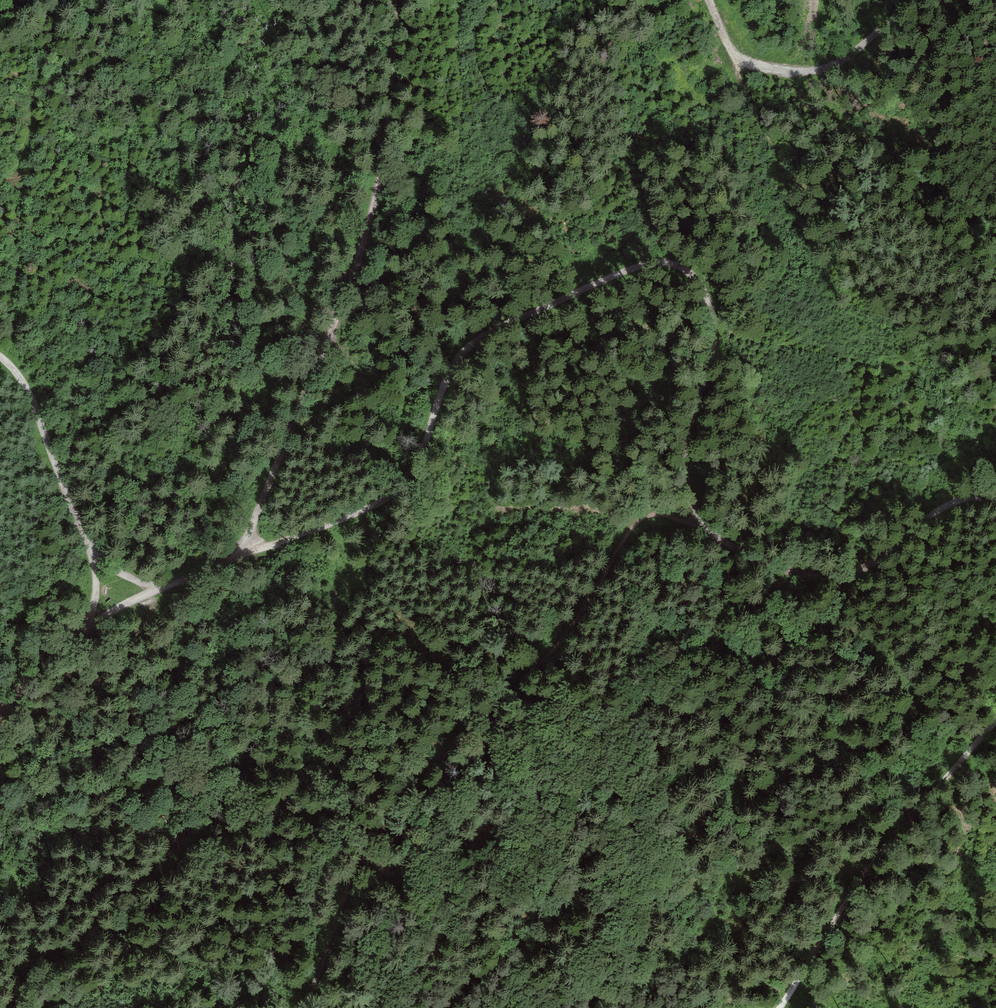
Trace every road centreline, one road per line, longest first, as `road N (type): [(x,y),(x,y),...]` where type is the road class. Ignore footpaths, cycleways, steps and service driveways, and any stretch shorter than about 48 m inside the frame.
road 1 (track): [(239,539),(292,536),(350,512),(402,470),(462,358),(554,290),(623,262),(664,261),(698,277),(712,305),(718,337),(686,474),(701,530),(805,573),(849,574),(891,551),(933,512),(966,496),(995,497)]
road 2 (track): [(304,1007),(351,866),(425,764),(511,699),(583,620),(634,522),(663,514),(701,530)]
road 3 (track): [(397,0),(398,103),(367,223),(239,539)]
road 4 (track): [(995,721),(869,870),(779,1007)]
road 5 (track): [(94,569),(22,376),(0,351)]
road 6 (track): [(714,0),(732,35),(783,55),(887,0)]
road 7 (track): [(0,716),(83,628),(94,569)]
road 8 (track): [(239,539),(169,586),(94,569)]

